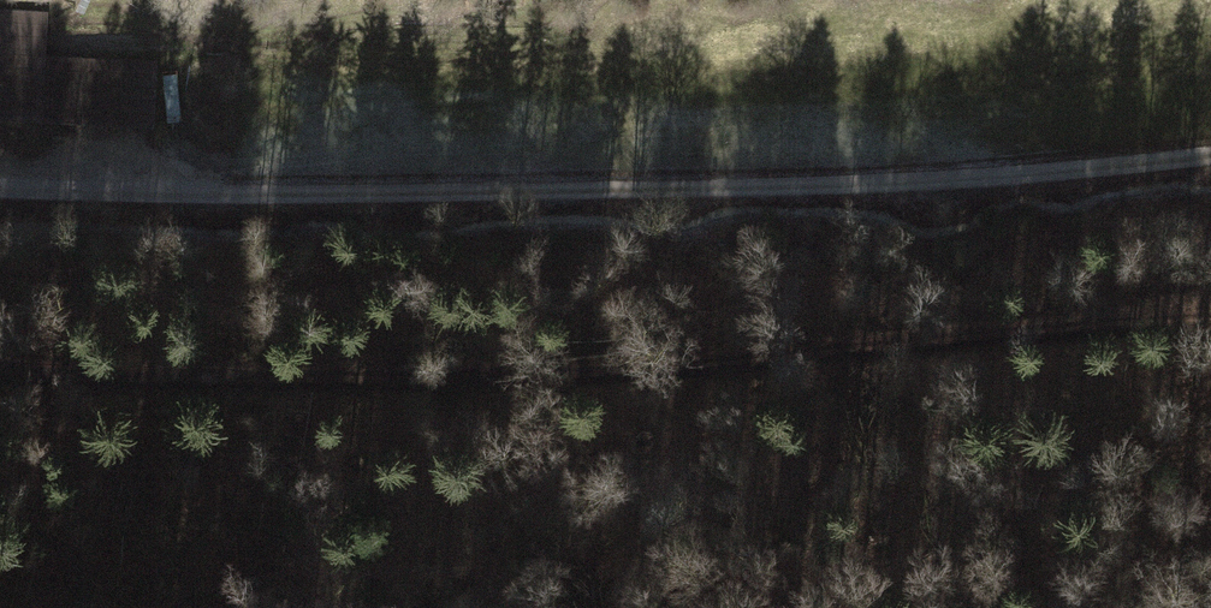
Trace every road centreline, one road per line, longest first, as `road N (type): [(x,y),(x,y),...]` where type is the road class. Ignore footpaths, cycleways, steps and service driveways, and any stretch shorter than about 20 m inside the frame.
road 1 (track): [(1210,316),(563,372),(66,377),(0,370)]
road 2 (track): [(1210,155),(1073,171),(560,194),(0,189)]

